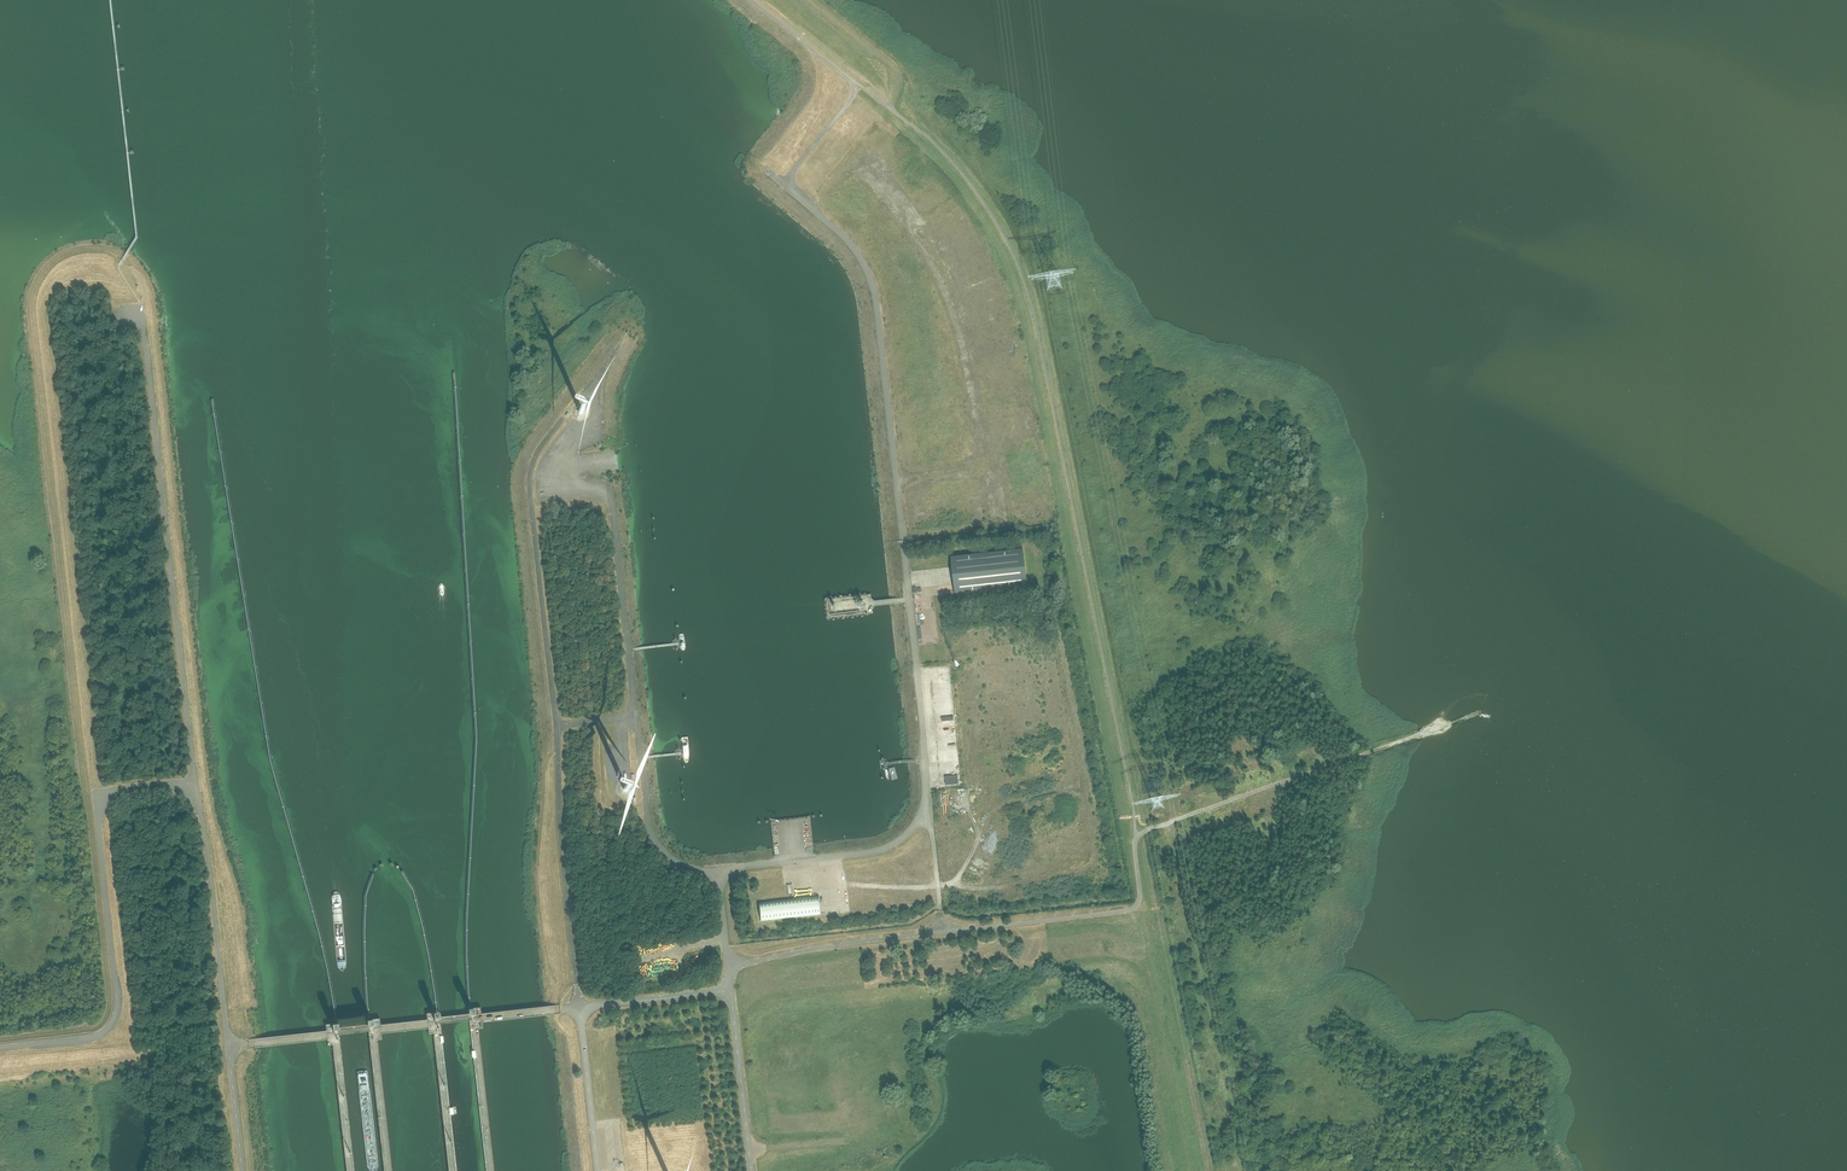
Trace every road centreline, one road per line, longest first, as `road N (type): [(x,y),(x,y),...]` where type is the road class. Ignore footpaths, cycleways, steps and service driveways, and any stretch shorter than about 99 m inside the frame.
road 1 (track): [(825,858),(844,882),(907,886),(992,887),(1090,863),(1092,825),(1059,647)]
road 2 (unclassified): [(195,780),(141,314),(120,312)]
road 3 (unclassified): [(598,1170),(560,811),(559,723)]
road 4 (unclassified): [(0,1048),(106,1031),(118,1004),(100,811),(121,789),(195,780)]
road 5 (unclassified): [(243,1170),(195,780)]
road 6 (track): [(898,480),(978,466),(993,419),(984,355),(963,293),(939,245),(905,206)]
road 7 (track): [(1451,723),(1137,834)]
road 8 (unclassified): [(559,723),(530,475),(565,417)]
road 9 (unclassified): [(929,809),(904,541)]
road 10 (unclassified): [(719,869),(874,853),(895,844),(929,809)]
road 11 (unclassified): [(637,715),(610,492)]
road 12 (unclassified): [(719,869),(674,858),(651,832),(637,715)]
road 13 (track): [(1074,785),(1004,803),(951,883)]
road 14 (track): [(1242,1170),(1211,1028)]
road 15 (unclassified): [(854,84),(754,0)]
road 16 (unclassified): [(941,933),(929,809)]

